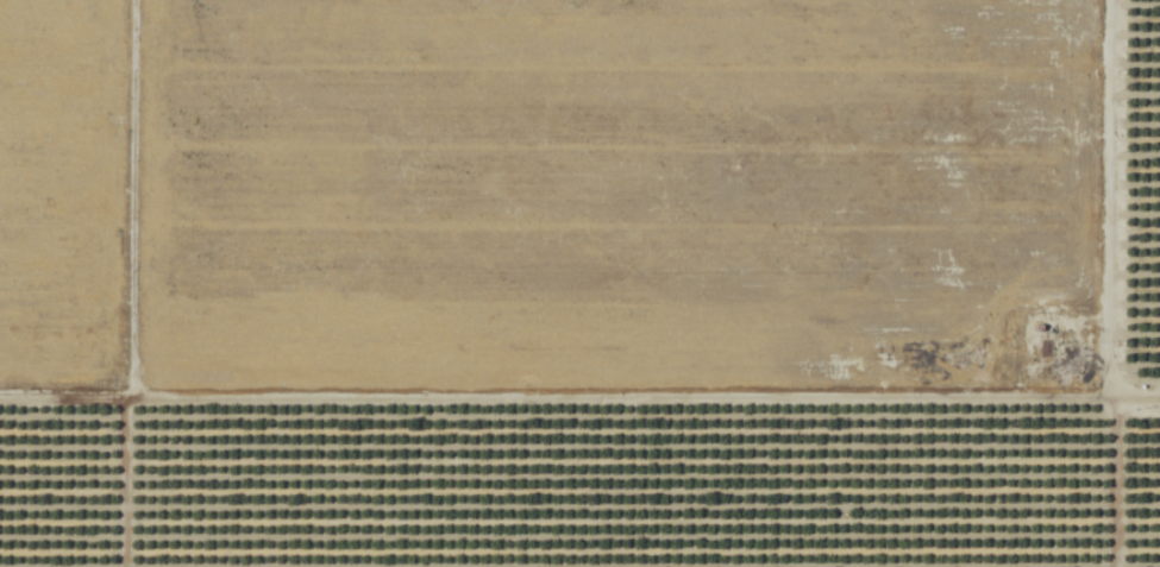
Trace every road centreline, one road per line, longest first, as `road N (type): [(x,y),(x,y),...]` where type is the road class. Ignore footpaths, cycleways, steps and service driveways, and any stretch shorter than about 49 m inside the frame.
road 1 (track): [(0,404),(1159,398)]
road 2 (track): [(1105,566),(1107,0)]
road 3 (track): [(130,404),(131,0)]
road 4 (track): [(117,566),(118,404)]

